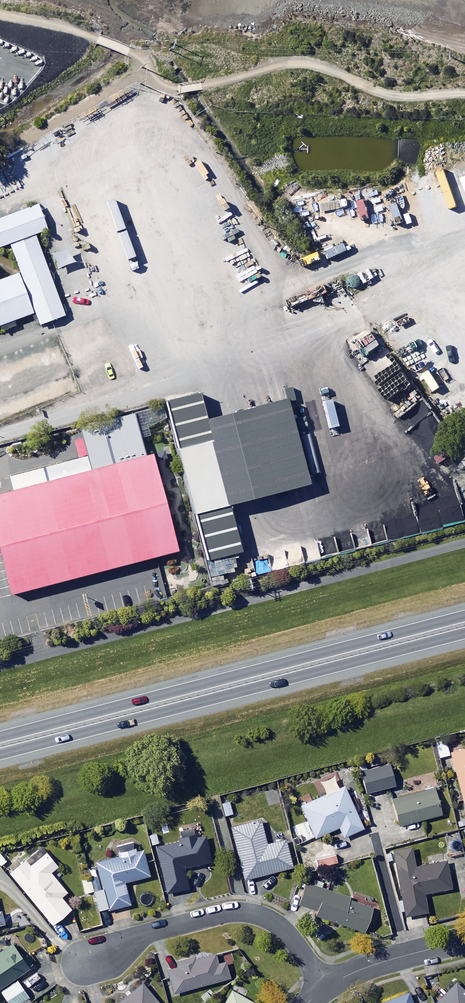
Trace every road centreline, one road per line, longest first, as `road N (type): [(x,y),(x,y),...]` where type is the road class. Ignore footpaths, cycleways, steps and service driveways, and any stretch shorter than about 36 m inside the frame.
road 1 (trunk): [(0,740),(464,619)]
road 2 (trunk): [(464,630),(0,750)]
road 3 (residential): [(79,964),(149,933),(246,912),(289,933),(326,987)]
road 4 (residential): [(464,940),(361,969),(326,987)]

